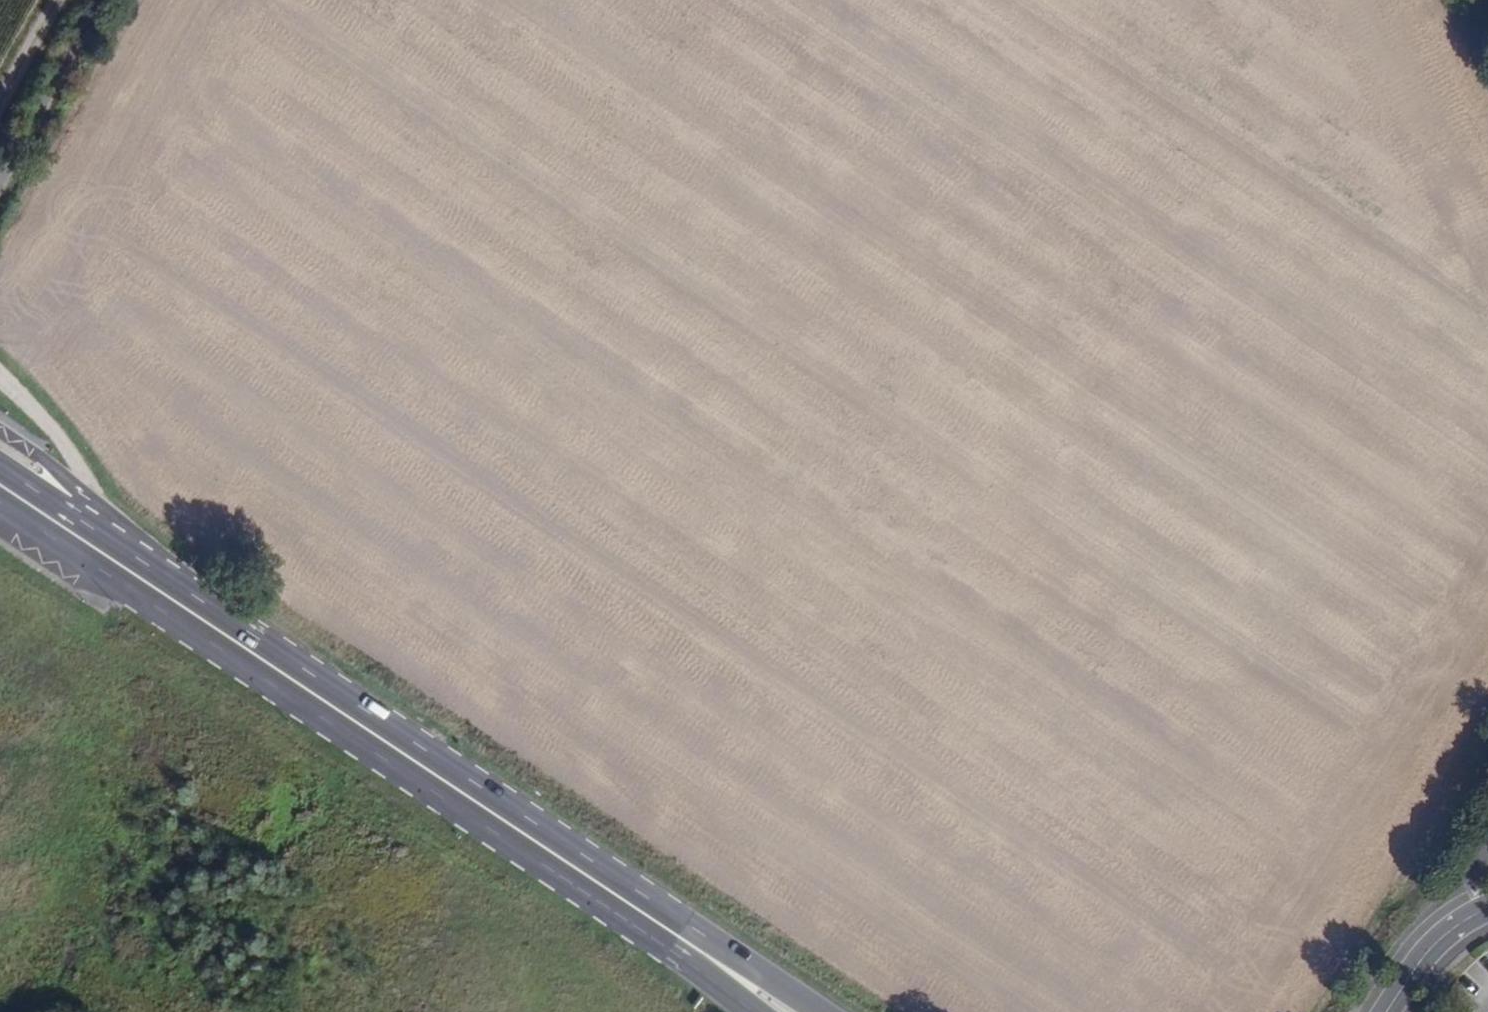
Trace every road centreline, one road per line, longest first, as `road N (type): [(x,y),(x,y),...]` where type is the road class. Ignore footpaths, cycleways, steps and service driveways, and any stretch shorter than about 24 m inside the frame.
road 1 (primary): [(0,483),(543,841)]
road 2 (primary): [(816,1011),(543,841)]
road 3 (primary): [(543,841),(775,1011)]
road 4 (track): [(110,556),(66,443),(0,374)]
road 5 (track): [(105,0),(0,186)]
road 6 (residential): [(1390,1011),(1438,939),(1487,909)]

